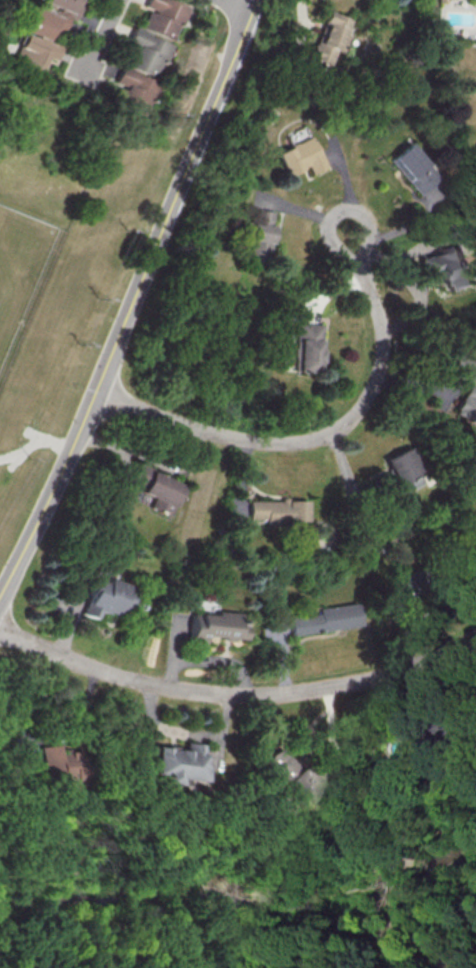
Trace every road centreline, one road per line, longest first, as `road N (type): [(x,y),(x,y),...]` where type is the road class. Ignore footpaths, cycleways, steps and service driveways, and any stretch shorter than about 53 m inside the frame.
road 1 (tertiary): [(258,0),(96,392),(0,596)]
road 2 (residential): [(475,635),(382,676),(231,696),(108,676),(0,630)]
road 3 (residential): [(354,236),(378,295),(385,364),(368,403),(327,438),(295,445),(257,440),(96,392)]

